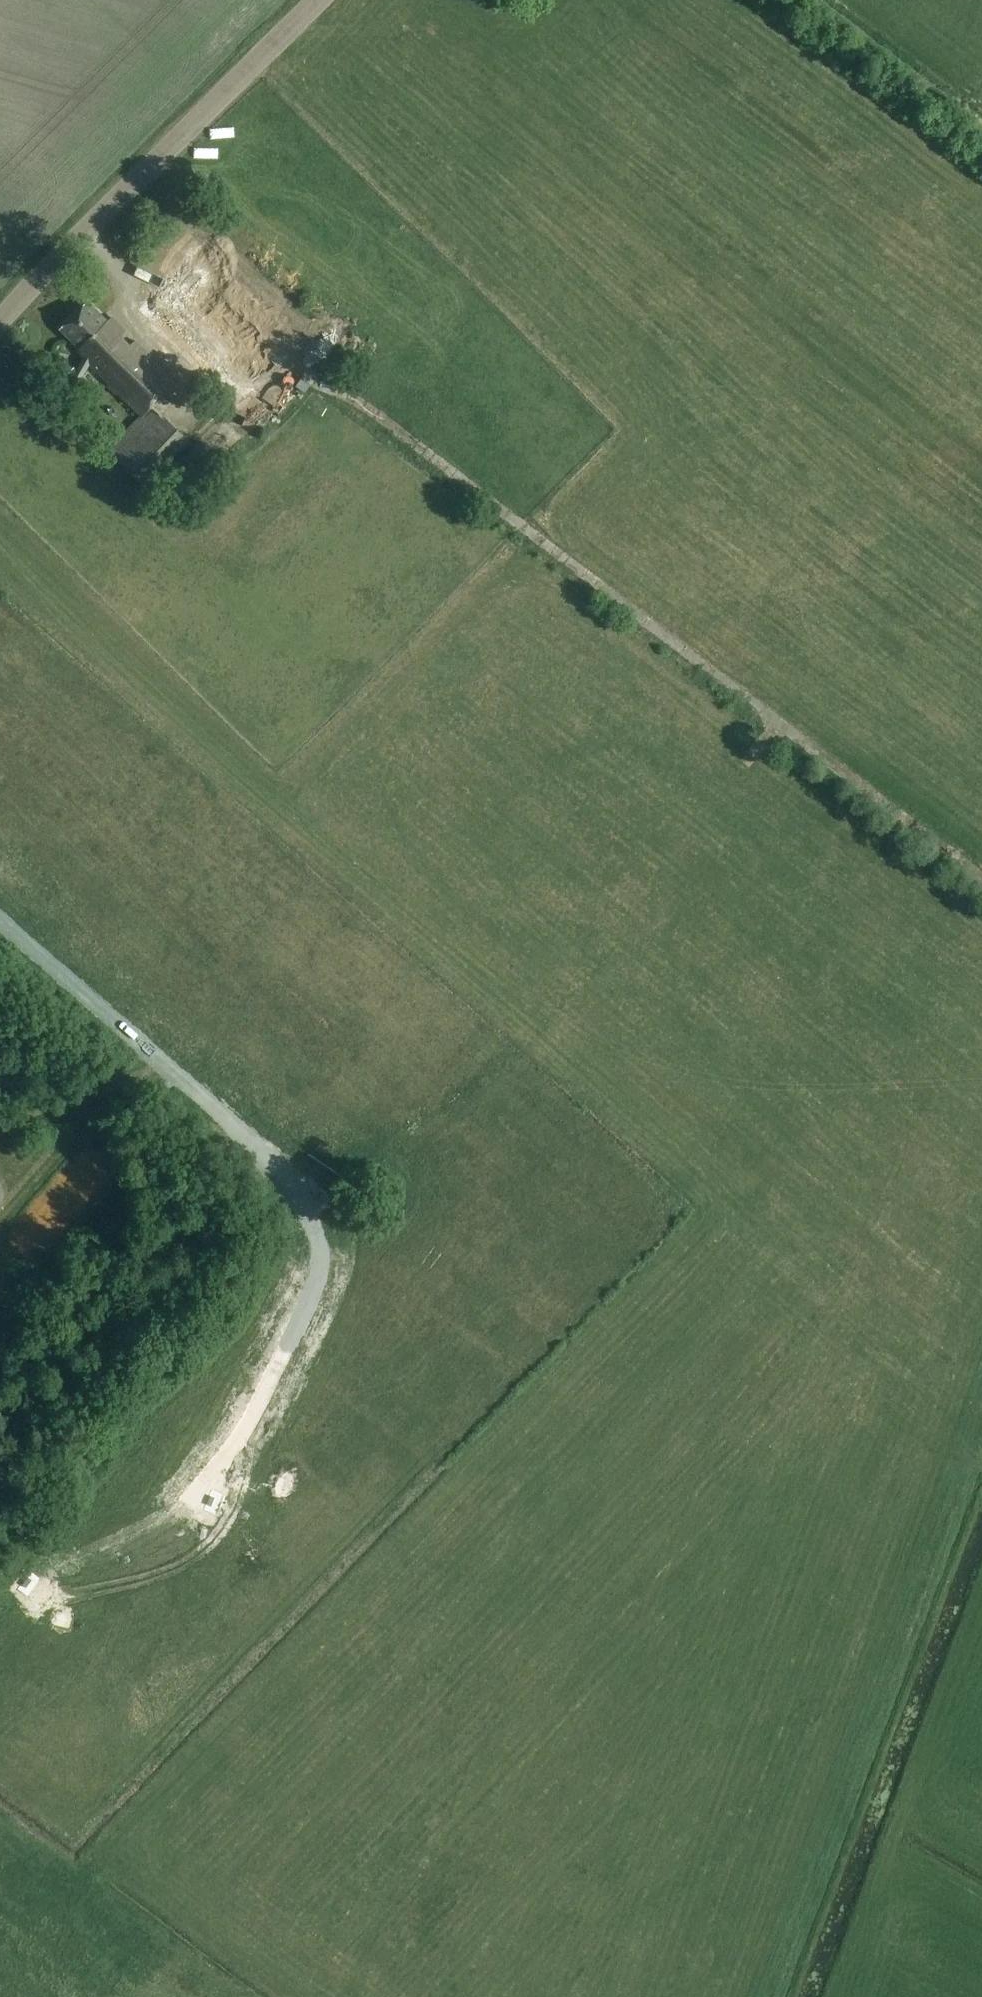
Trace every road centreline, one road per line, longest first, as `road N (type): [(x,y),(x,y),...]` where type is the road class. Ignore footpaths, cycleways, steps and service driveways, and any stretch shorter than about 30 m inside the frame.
road 1 (tertiary): [(0,322),(95,217),(321,0)]

